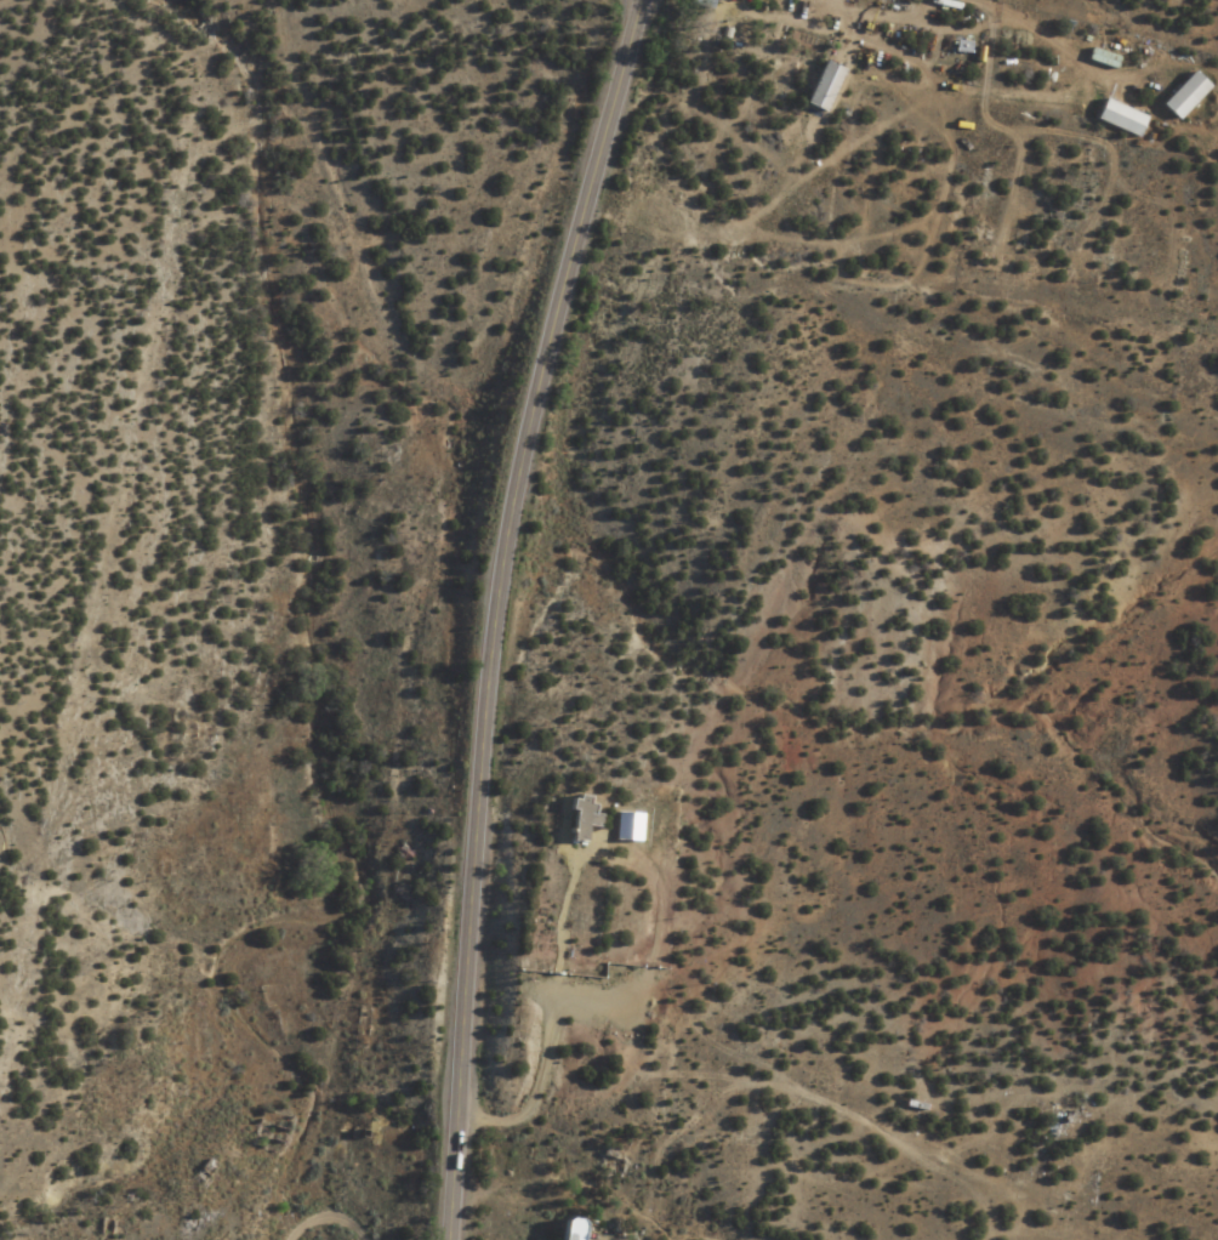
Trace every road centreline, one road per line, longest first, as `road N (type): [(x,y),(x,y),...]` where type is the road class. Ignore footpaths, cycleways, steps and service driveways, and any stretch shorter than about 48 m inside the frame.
road 1 (primary): [(447,1239),(501,542),(528,411),(640,0)]
road 2 (residential): [(978,0),(991,13),(988,114),(1102,141)]

